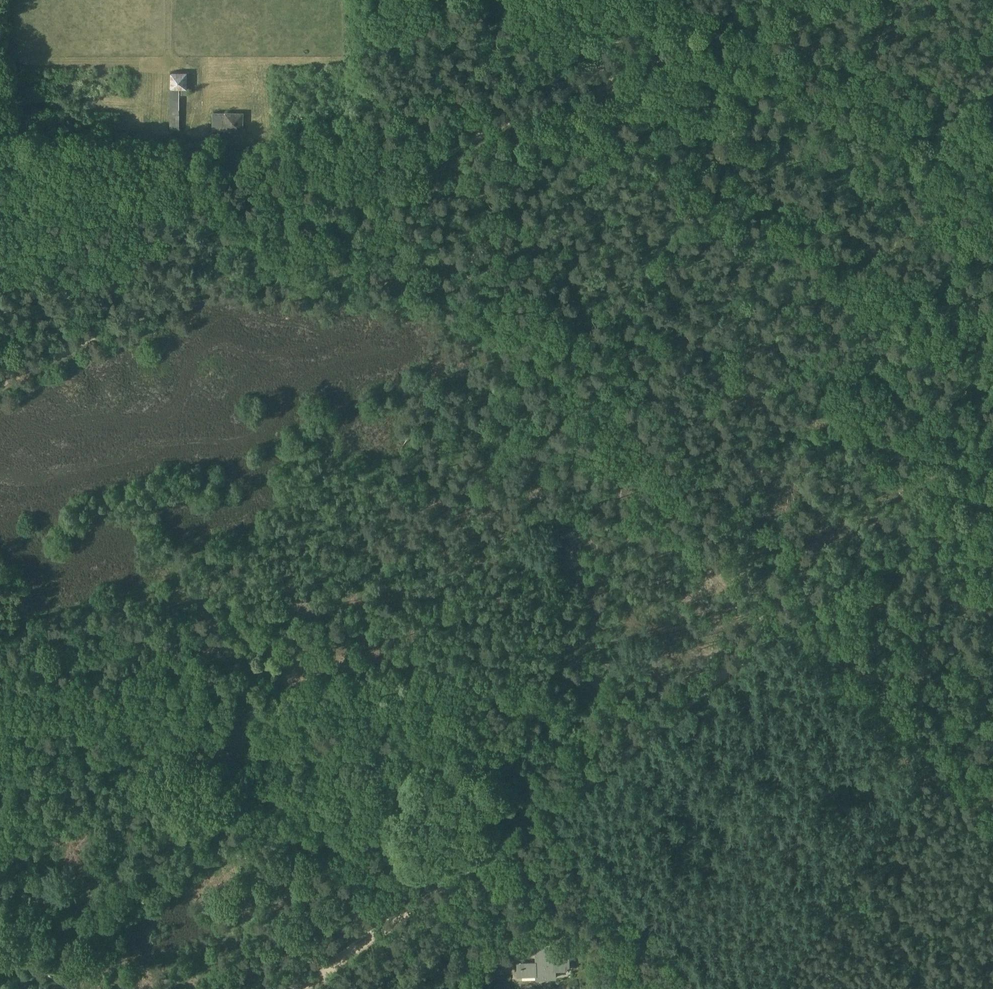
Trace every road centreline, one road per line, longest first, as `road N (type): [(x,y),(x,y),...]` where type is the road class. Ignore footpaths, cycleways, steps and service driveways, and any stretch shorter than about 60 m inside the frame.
road 1 (track): [(302,988),(549,813),(992,460)]
road 2 (track): [(0,380),(224,271),(737,0)]

